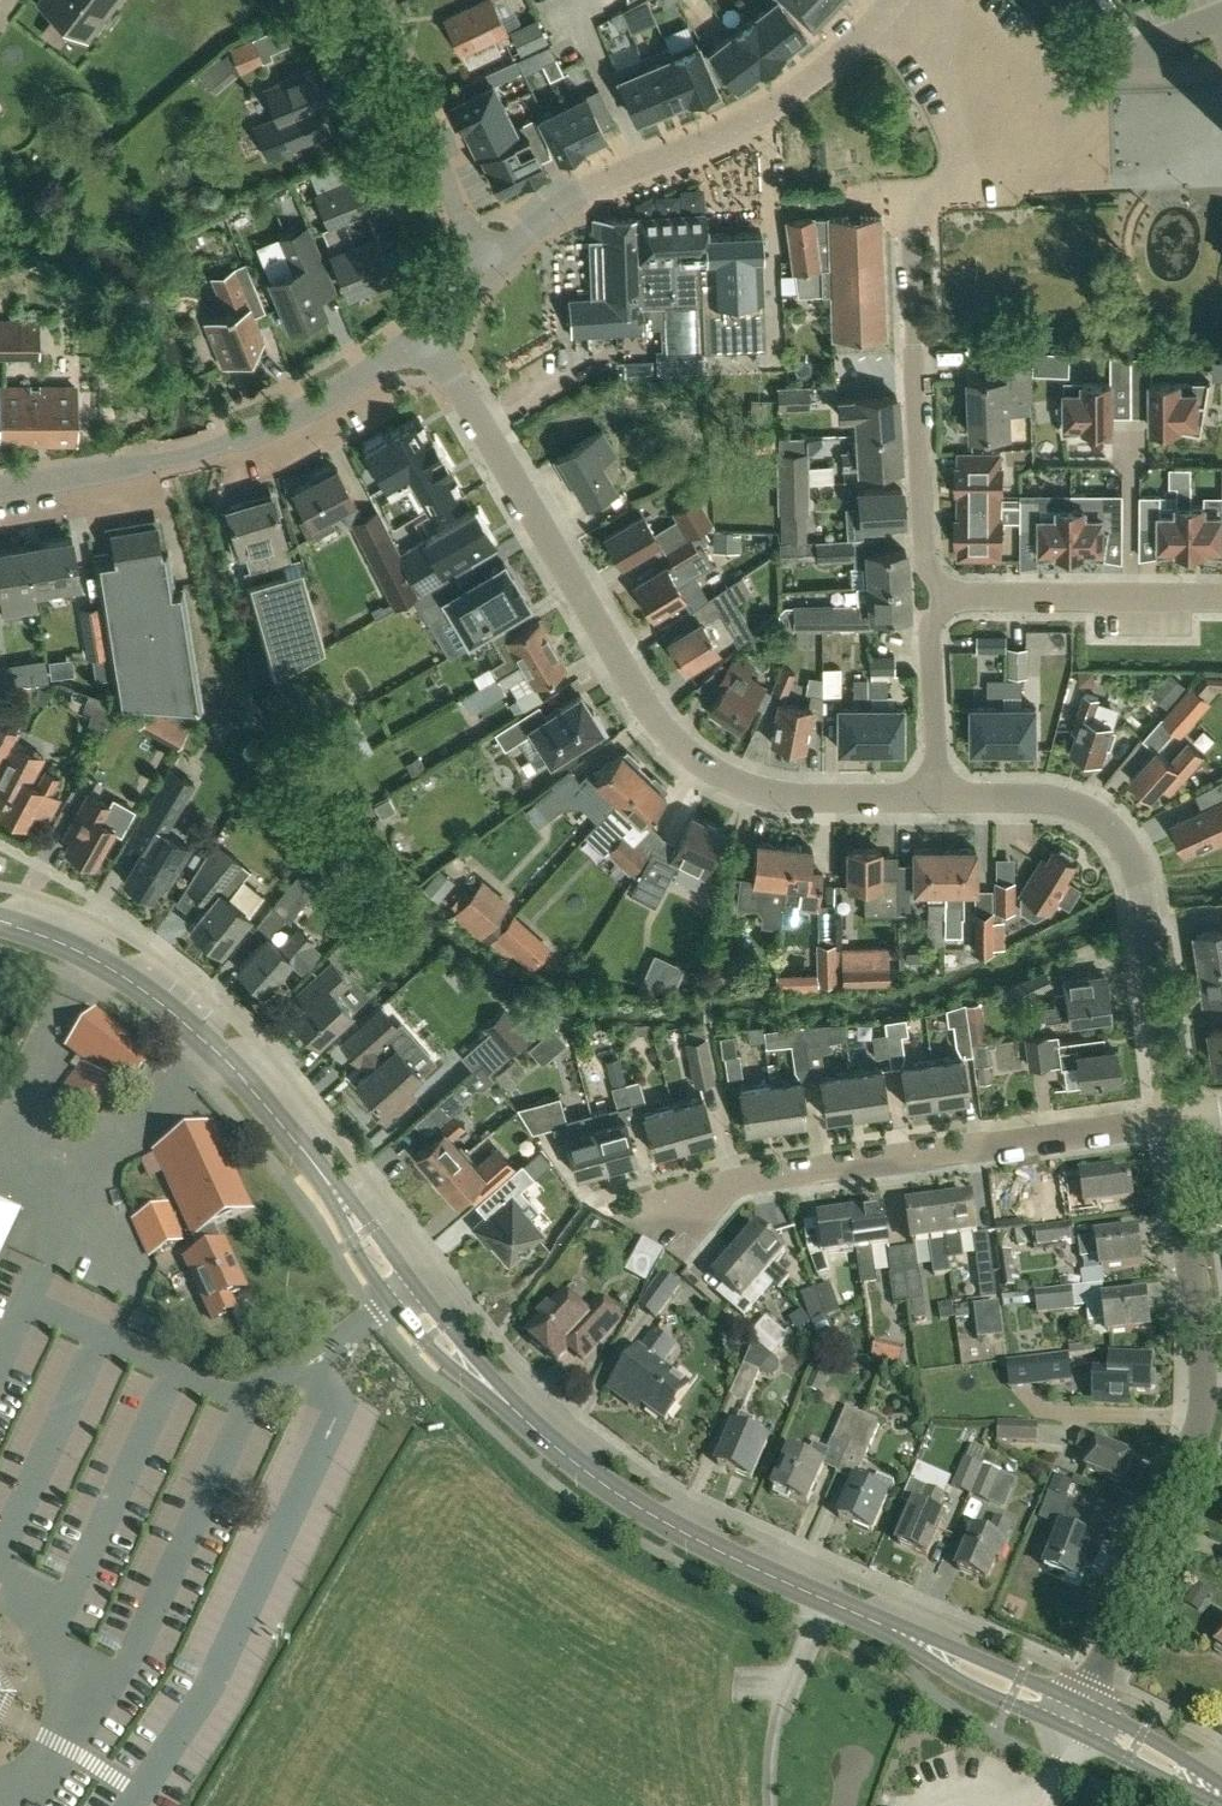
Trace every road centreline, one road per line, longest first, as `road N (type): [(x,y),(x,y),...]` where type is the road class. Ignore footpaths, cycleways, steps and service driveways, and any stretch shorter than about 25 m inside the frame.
road 1 (secondary): [(0,923),(62,943),(126,978),(228,1062),(482,1379),(571,1465),(702,1549),(1080,1712)]
road 2 (residential): [(940,797),(798,802),(750,794),(710,776),(662,732),(426,329)]
road 3 (residential): [(1080,1712),(1174,1489),(1192,1392),(1194,1328),(1171,1121)]
road 4 (residential): [(669,1215),(739,1186),(1171,1121)]
road 5 (residential): [(1171,1121),(1144,919),(1124,842),(1060,801),(940,797)]
road 6 (residential): [(0,492),(165,461),(270,428),(385,366),(426,329)]
road 7 (residential): [(939,598),(925,565),(911,197)]
road 8 (residential): [(493,264),(582,190),(764,114)]
road 9 (residential): [(493,264),(450,193),(378,0)]
road 10 (residential): [(1221,601),(939,598)]
road 11 (residential): [(940,797),(929,633),(939,598)]
road 12 (residential): [(764,114),(843,55),(897,0)]
road 13 (secondary): [(1221,1796),(1080,1712)]

